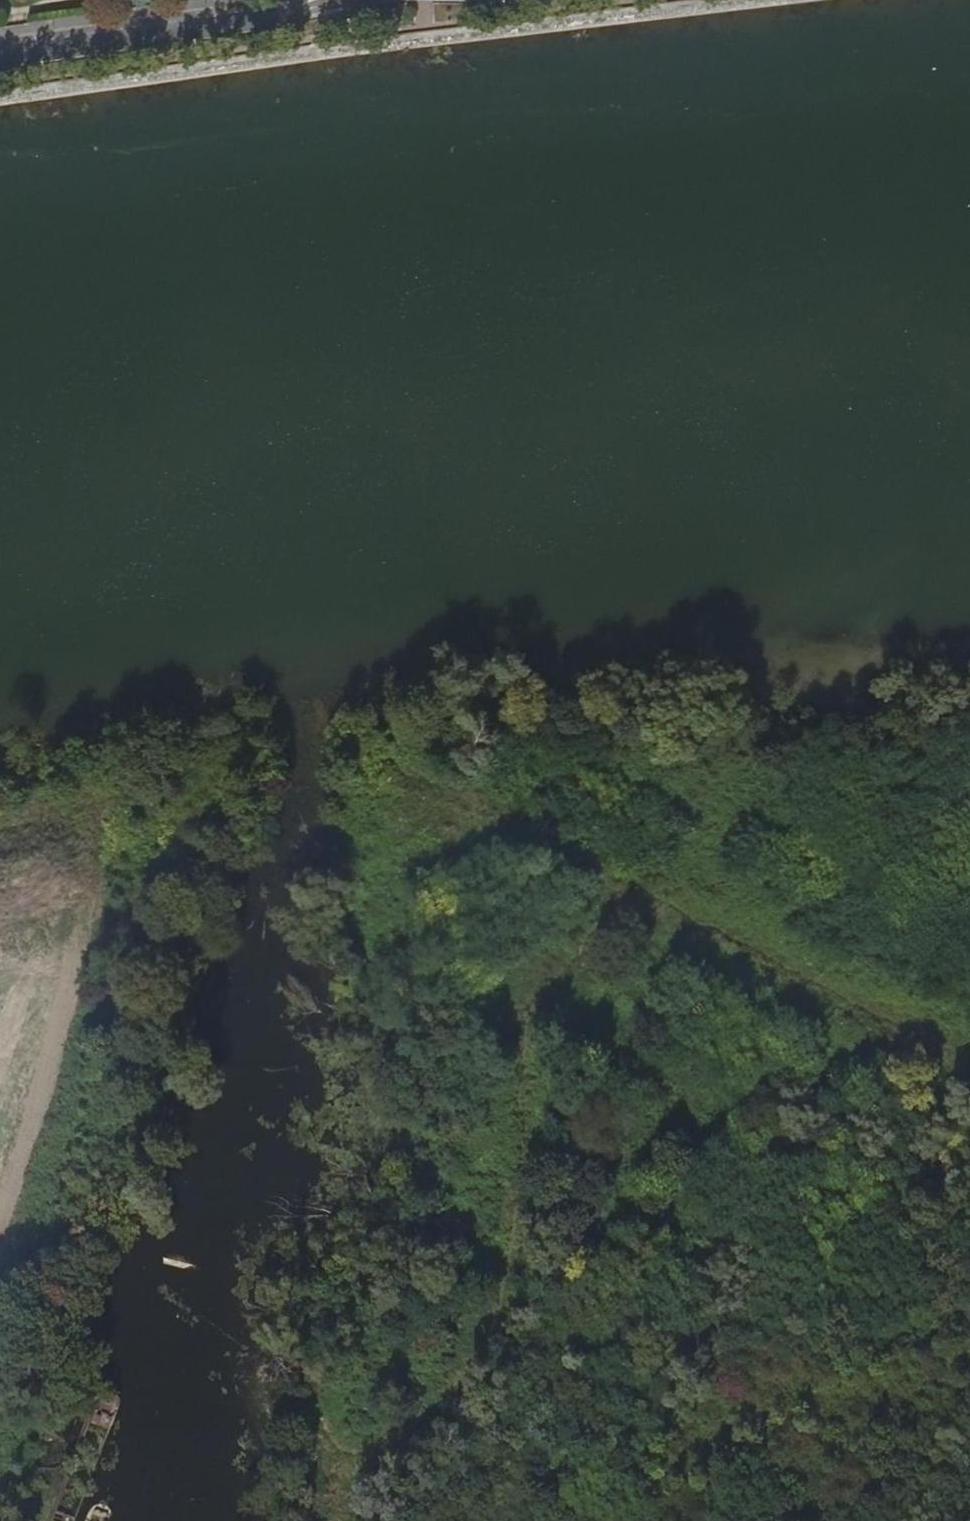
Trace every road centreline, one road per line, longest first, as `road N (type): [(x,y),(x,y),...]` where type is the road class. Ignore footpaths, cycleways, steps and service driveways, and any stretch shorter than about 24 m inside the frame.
road 1 (secondary): [(0,56),(267,20),(348,0)]

